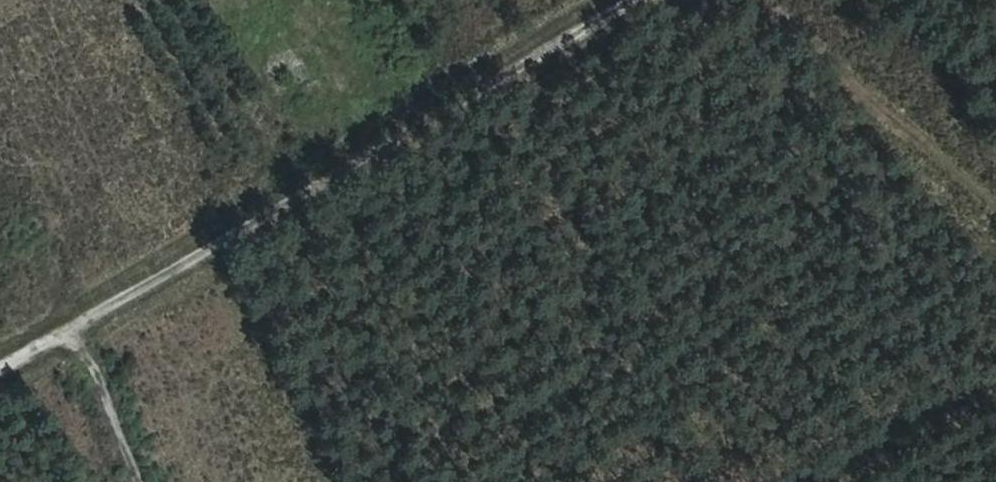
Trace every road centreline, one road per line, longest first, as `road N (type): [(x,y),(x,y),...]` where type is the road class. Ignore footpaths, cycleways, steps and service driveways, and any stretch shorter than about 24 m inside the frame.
road 1 (track): [(644,0),(73,322)]
road 2 (track): [(995,188),(788,0)]
road 3 (track): [(73,322),(144,481)]

